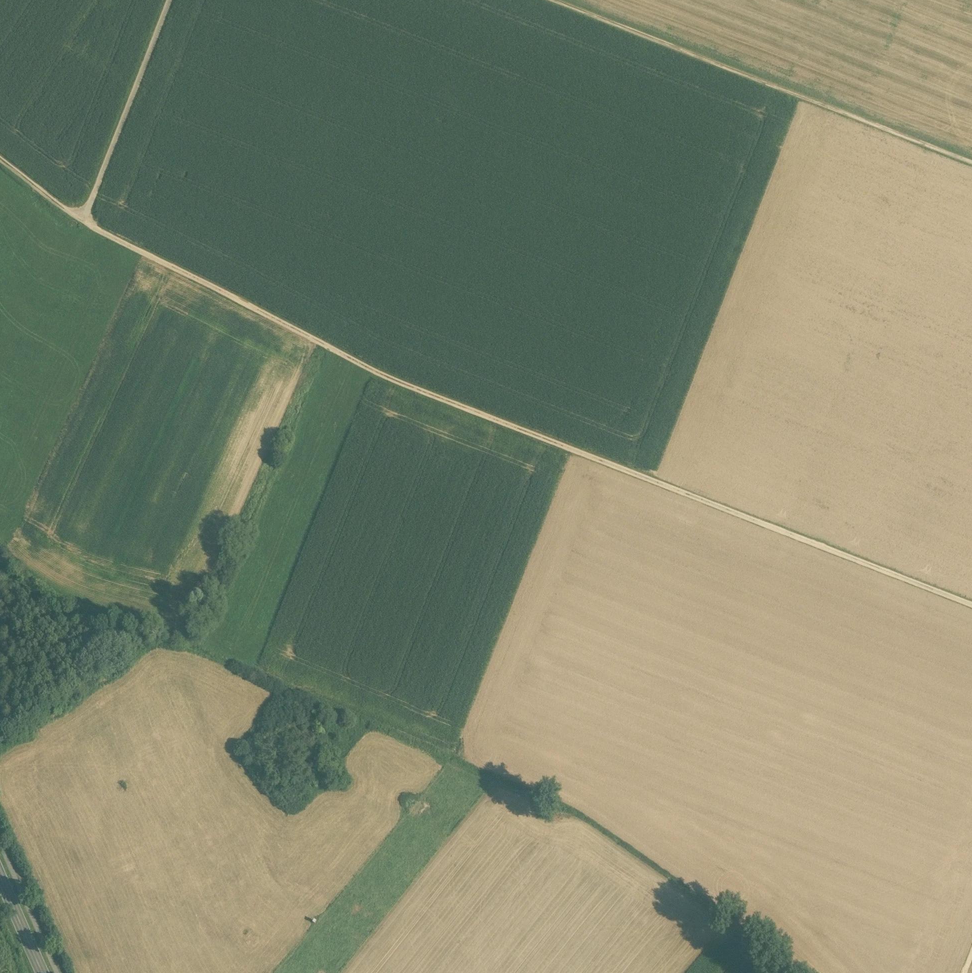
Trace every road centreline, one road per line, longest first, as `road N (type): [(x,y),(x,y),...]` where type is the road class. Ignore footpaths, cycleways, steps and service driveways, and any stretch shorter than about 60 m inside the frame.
road 1 (track): [(0,159),(83,222),(349,365),(971,609)]
road 2 (track): [(548,0),(971,164)]
road 3 (track): [(169,0),(83,222)]

